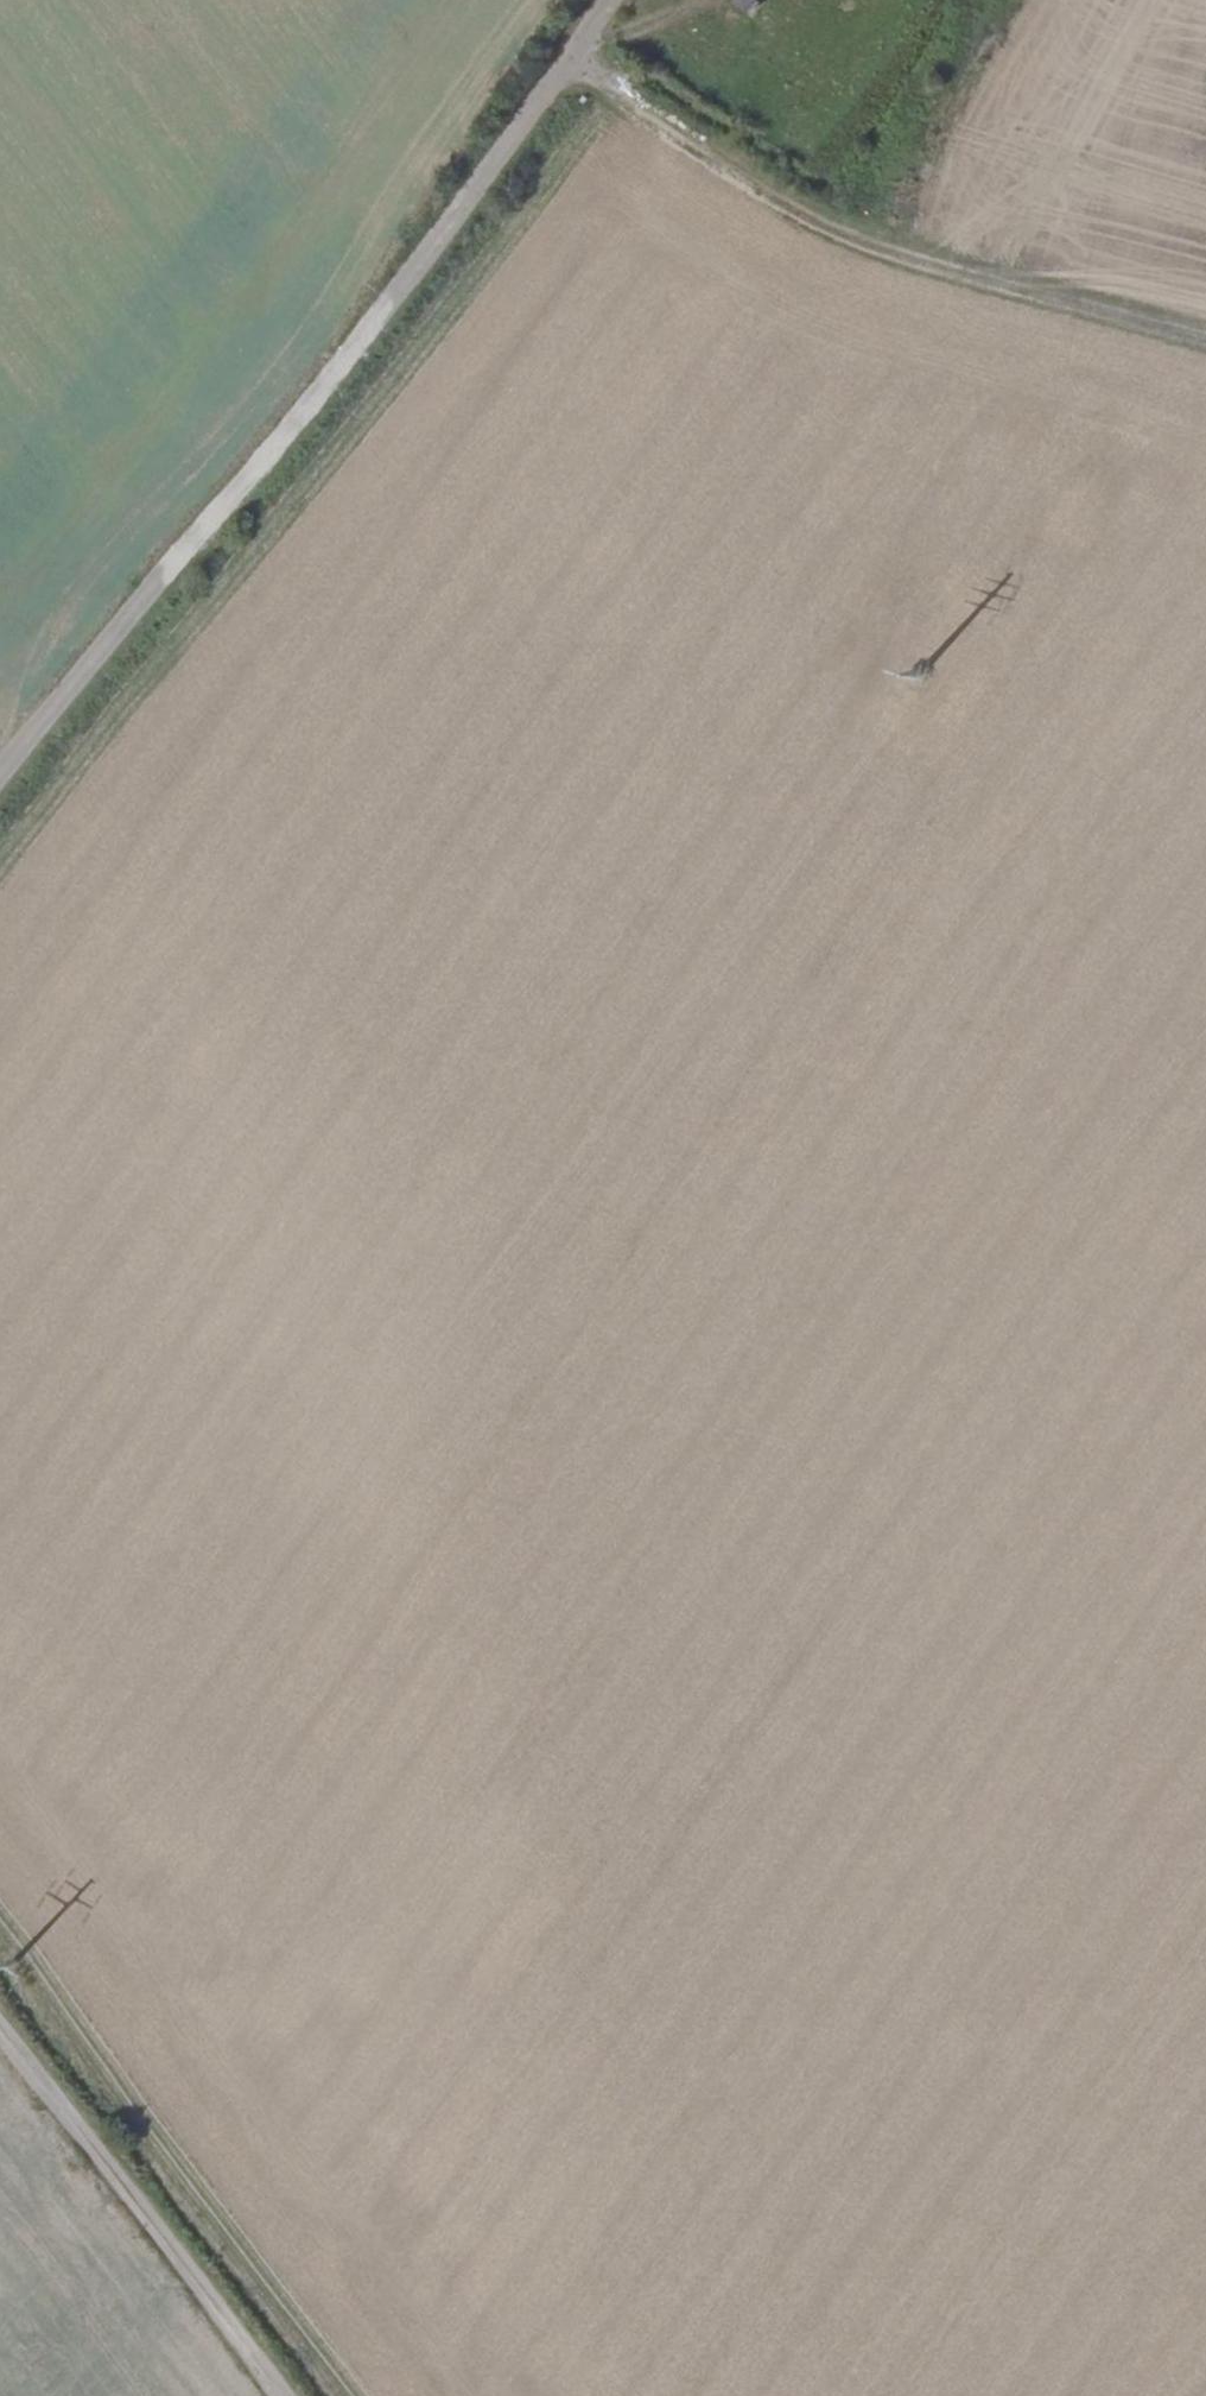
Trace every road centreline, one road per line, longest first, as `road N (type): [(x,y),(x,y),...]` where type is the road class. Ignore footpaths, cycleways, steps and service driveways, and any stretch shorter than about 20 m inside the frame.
road 1 (track): [(609,0),(0,773)]
road 2 (track): [(569,58),(780,207),(872,251),(1205,347)]
road 3 (track): [(0,2031),(285,2395)]

